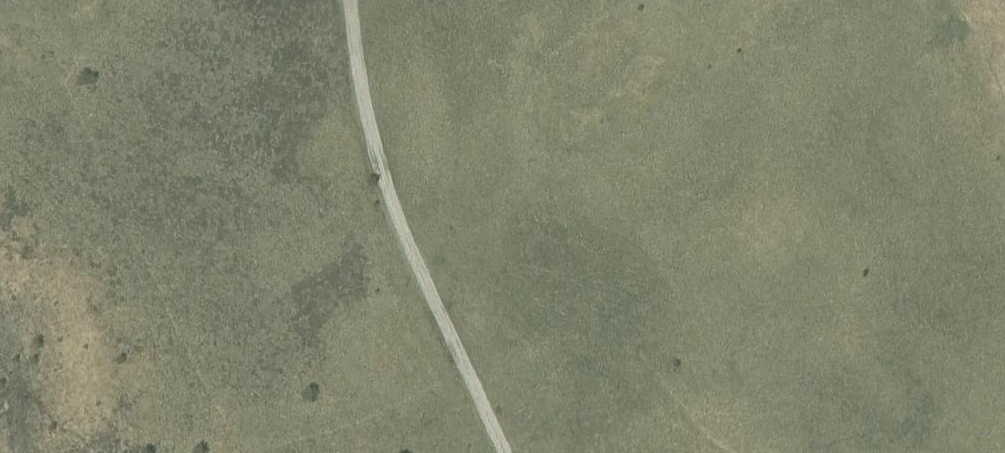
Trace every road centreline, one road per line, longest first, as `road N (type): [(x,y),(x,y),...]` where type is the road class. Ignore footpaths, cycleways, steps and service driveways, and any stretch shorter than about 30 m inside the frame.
road 1 (track): [(349,0),(359,98),(381,178),(502,452)]

